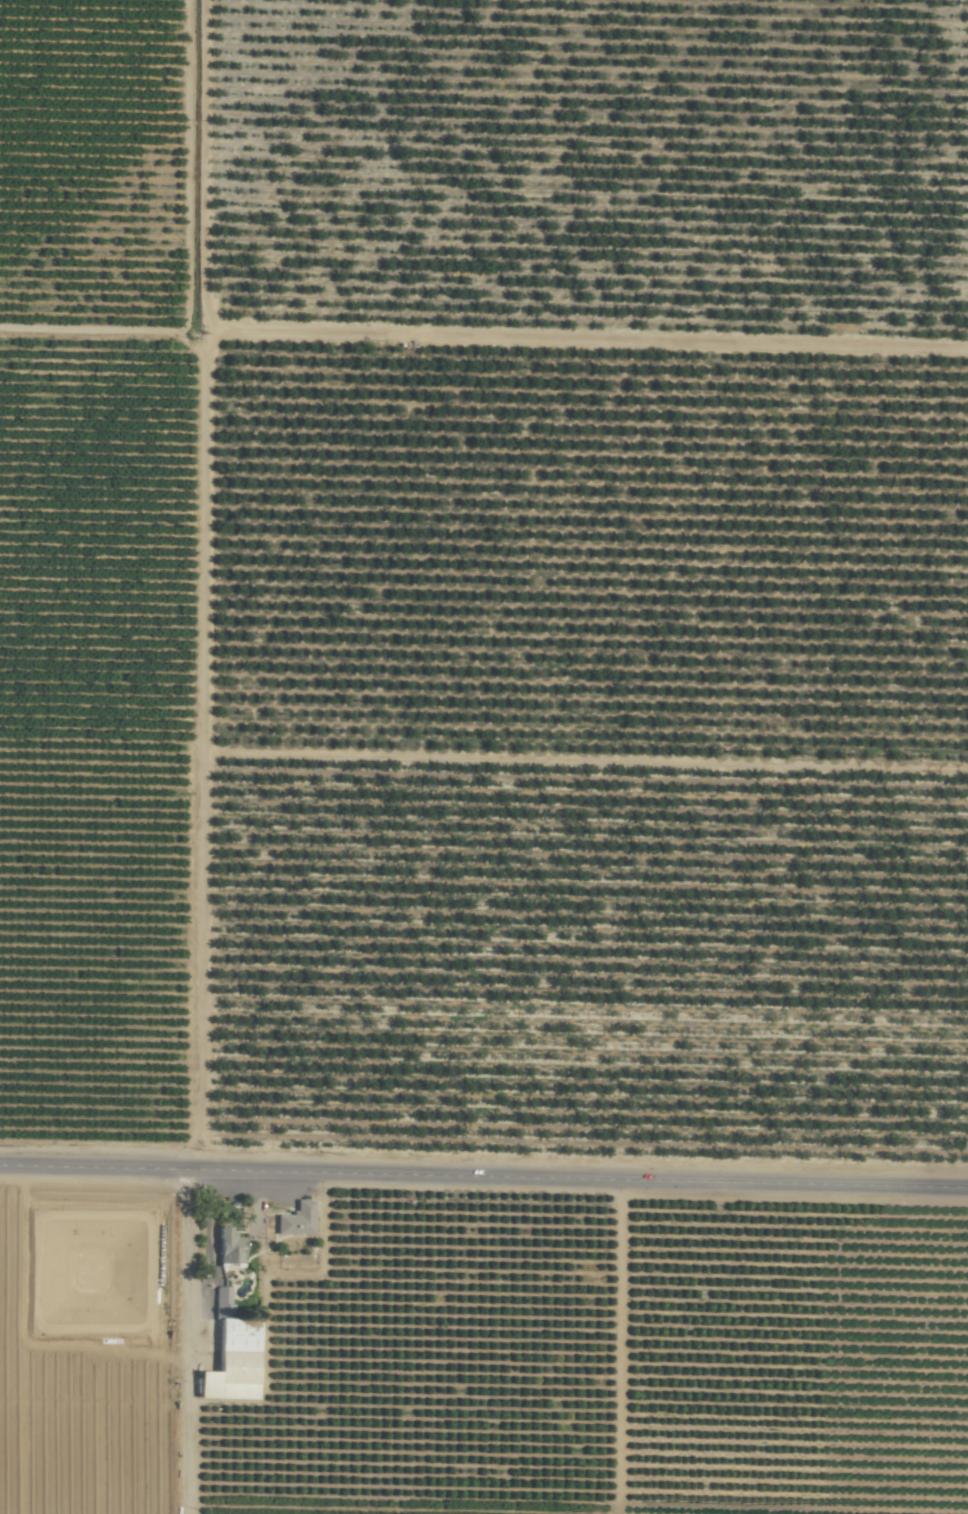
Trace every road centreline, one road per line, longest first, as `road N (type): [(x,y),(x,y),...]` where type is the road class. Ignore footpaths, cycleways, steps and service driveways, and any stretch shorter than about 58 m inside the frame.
road 1 (tertiary): [(967,1189),(0,1166)]

